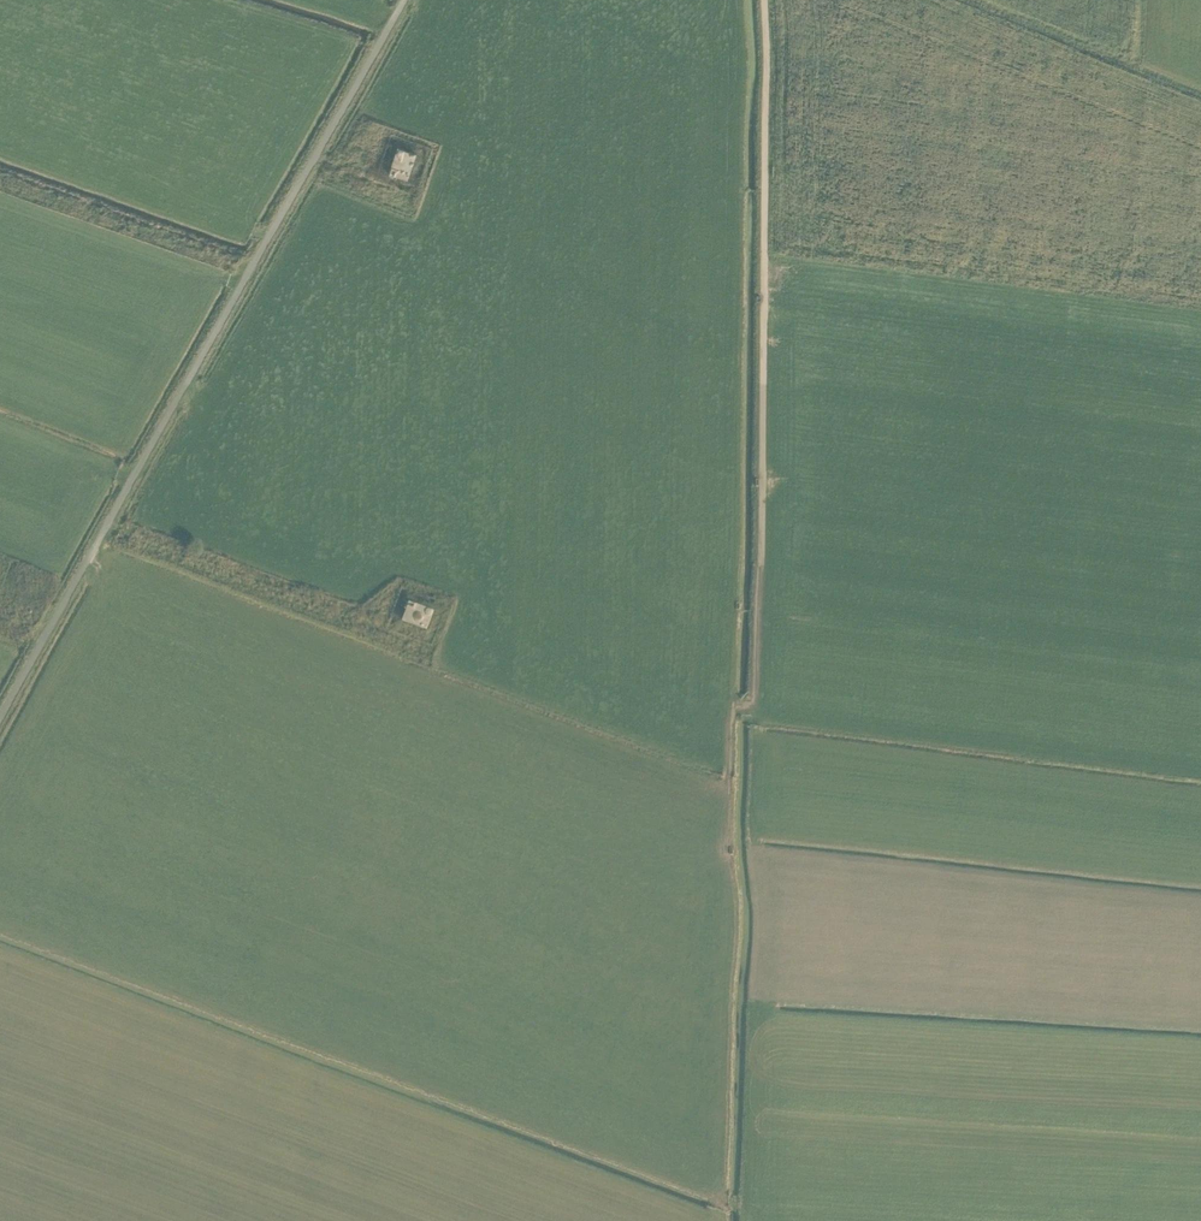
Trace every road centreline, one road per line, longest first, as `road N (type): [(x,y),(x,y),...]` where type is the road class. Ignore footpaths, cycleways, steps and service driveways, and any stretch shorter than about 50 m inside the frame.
road 1 (unclassified): [(0,719),(402,0)]

